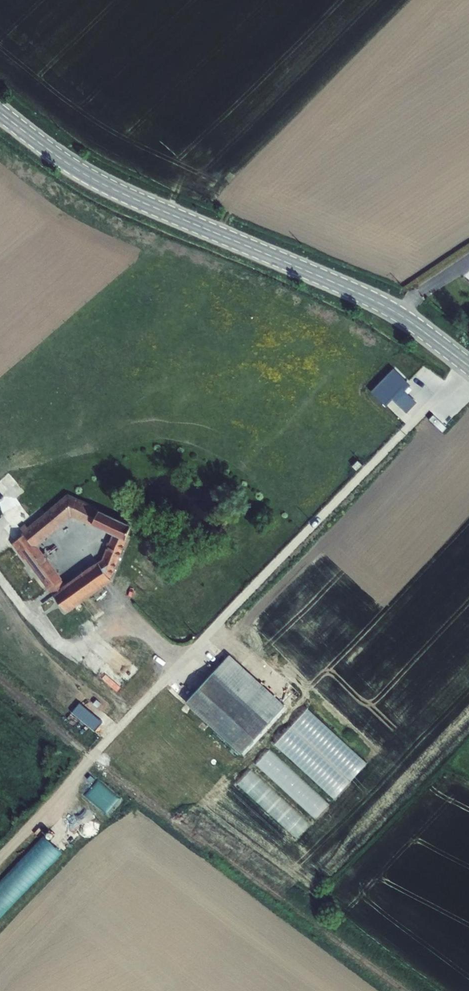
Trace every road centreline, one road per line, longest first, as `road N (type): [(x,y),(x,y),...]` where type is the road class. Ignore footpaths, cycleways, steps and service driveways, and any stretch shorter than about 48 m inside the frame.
road 1 (secondary): [(468,366),(373,299),(88,175),(0,112)]
road 2 (track): [(0,858),(185,658)]
road 3 (track): [(178,666),(145,636),(115,627),(69,639),(41,628),(0,577)]

